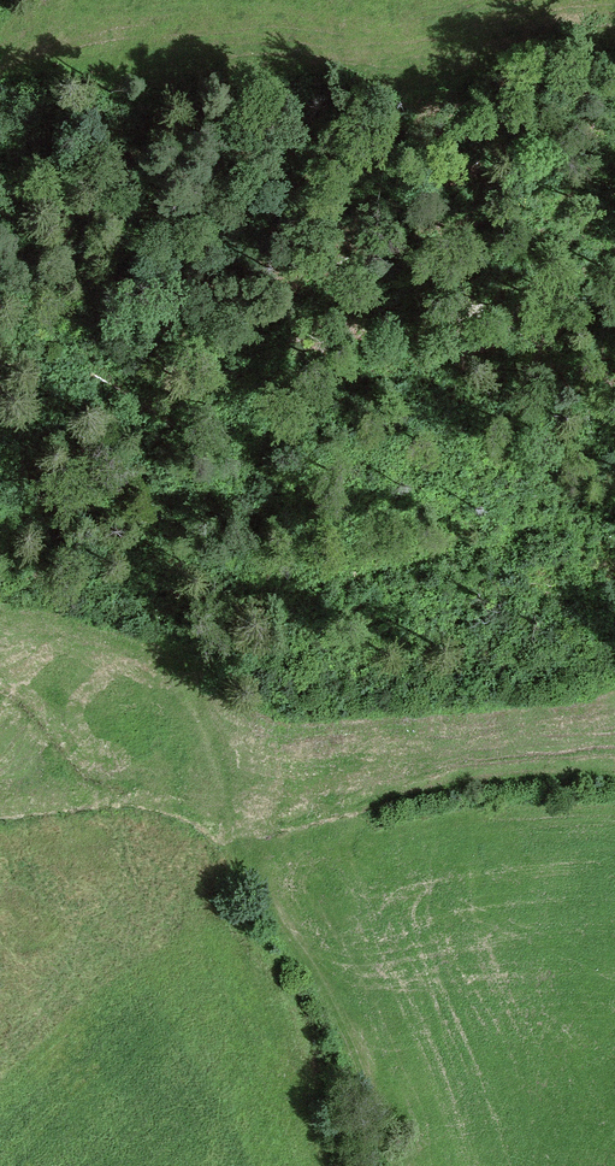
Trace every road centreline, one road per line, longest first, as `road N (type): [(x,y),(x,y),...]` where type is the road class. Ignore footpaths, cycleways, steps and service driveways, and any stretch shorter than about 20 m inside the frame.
road 1 (track): [(388,1165),(340,1020),(256,878),(199,698),(144,651),(68,621),(0,617)]
road 2 (track): [(614,509),(486,554),(298,591),(189,597),(68,621)]
road 3 (track): [(0,75),(139,25),(169,0)]

